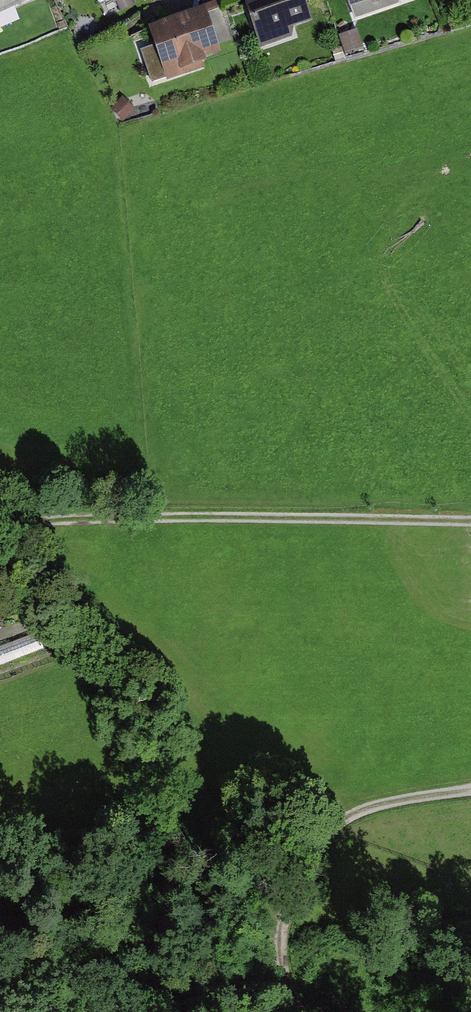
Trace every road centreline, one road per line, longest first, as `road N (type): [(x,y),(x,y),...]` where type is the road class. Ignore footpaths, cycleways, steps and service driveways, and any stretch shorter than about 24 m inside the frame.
road 1 (track): [(0,531),(202,518),(470,523)]
road 2 (track): [(296,1011),(281,964),(306,859),(360,807),(470,784)]

